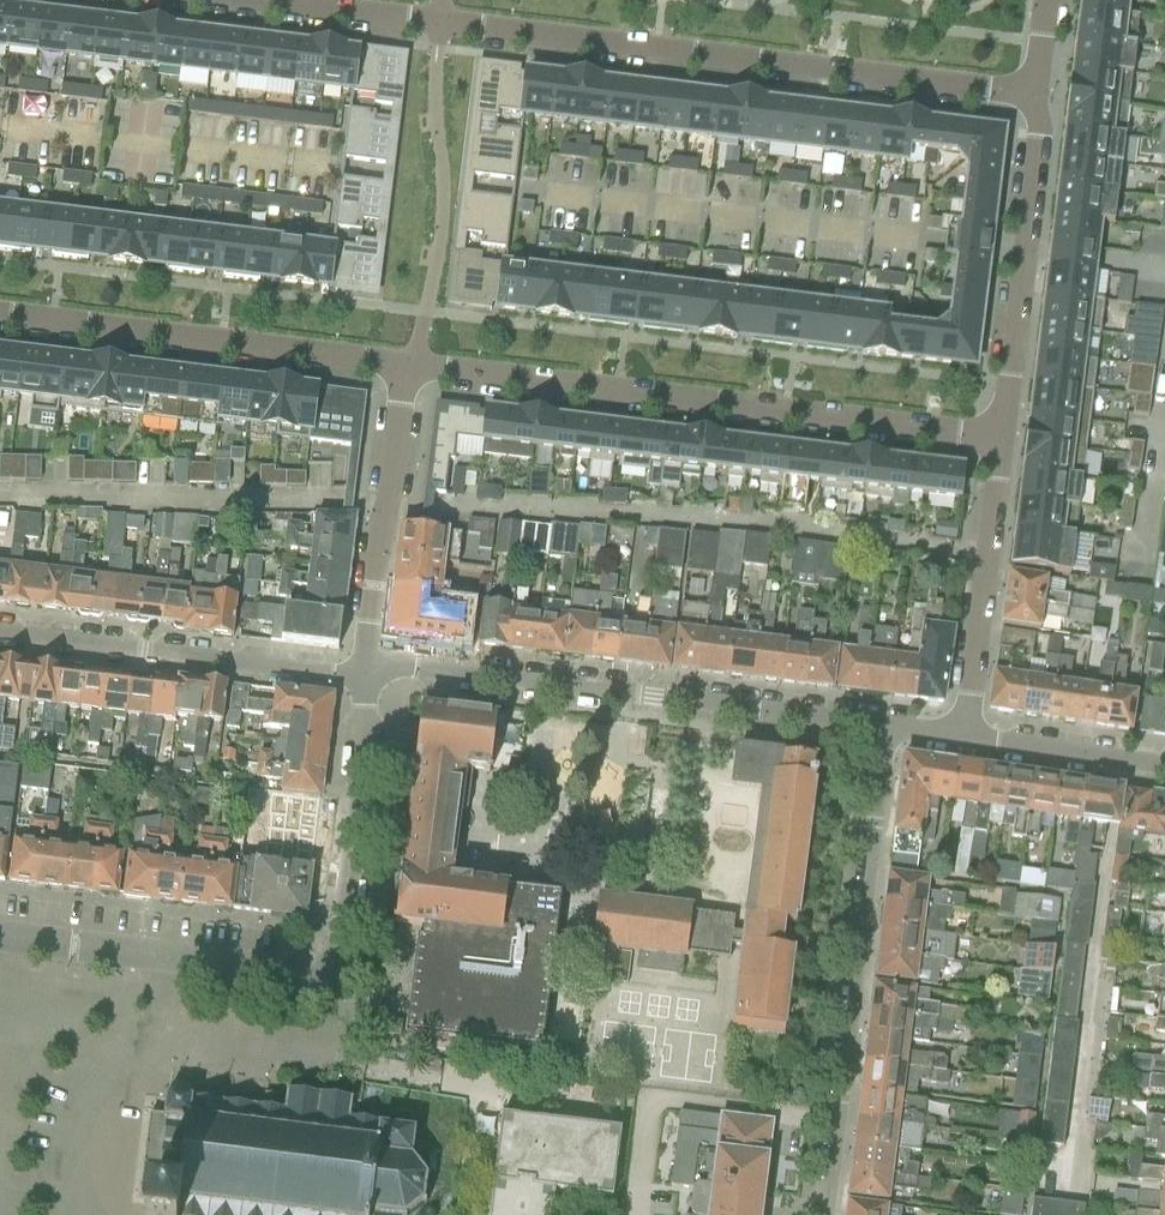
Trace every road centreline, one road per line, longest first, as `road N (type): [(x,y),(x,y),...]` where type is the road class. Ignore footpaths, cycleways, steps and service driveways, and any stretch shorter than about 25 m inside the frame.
road 1 (residential): [(1034,92),(264,0)]
road 2 (residential): [(1000,436),(405,364)]
road 3 (residential): [(365,671),(413,667),(883,731)]
road 4 (residential): [(883,731),(823,1214)]
road 5 (residential): [(405,364),(0,314)]
road 6 (residential): [(365,671),(335,676),(0,634)]
road 7 (residential): [(1000,436),(1040,135),(1034,92)]
road 8 (residential): [(334,973),(0,935)]
road 9 (residential): [(405,364),(365,671)]
road 10 (residential): [(960,739),(1000,436)]
road 11 (residential): [(334,973),(365,671)]
road 12 (residential): [(1164,768),(960,739)]

